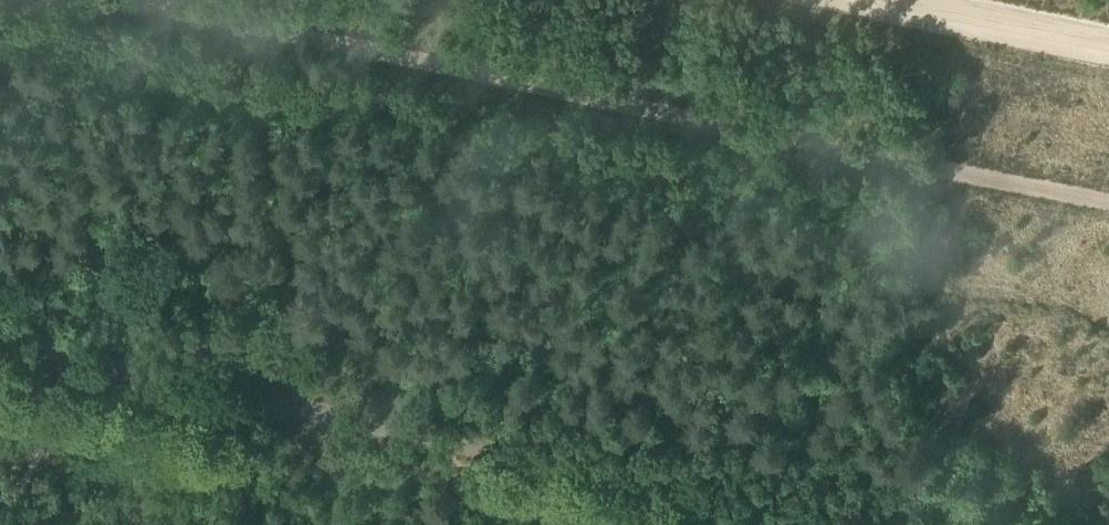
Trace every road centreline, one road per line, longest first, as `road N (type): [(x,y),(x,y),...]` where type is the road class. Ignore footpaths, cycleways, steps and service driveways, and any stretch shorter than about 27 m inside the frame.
road 1 (unclassified): [(829,524),(0,346)]
road 2 (track): [(1108,41),(903,0)]
road 3 (track): [(94,367),(0,518)]

